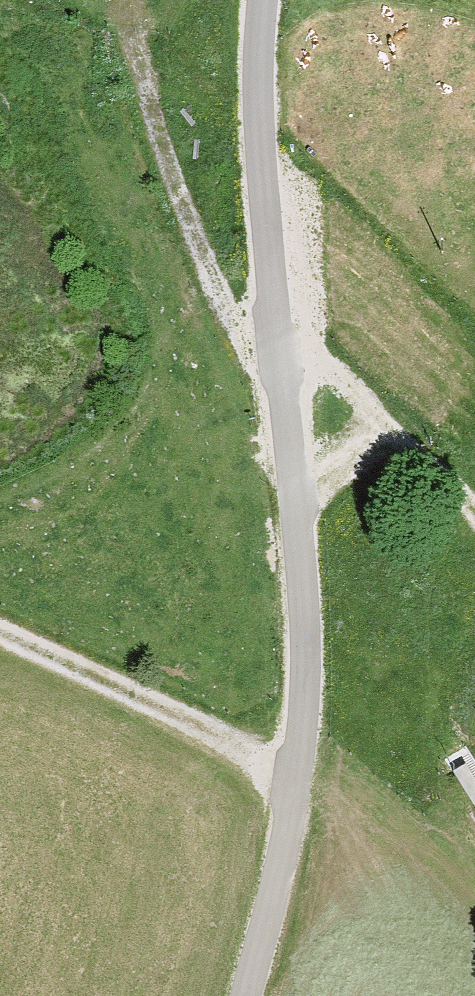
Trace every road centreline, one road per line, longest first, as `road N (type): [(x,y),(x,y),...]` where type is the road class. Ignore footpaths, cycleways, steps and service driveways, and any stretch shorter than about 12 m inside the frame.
road 1 (unclassified): [(243,995),(286,833),(301,713),(298,496),(279,369),(262,128),(263,0)]
road 2 (track): [(147,0),(138,88),(216,309),(279,369)]
road 3 (track): [(286,833),(251,757),(0,630)]
road 4 (track): [(277,332),(399,440),(474,533)]

